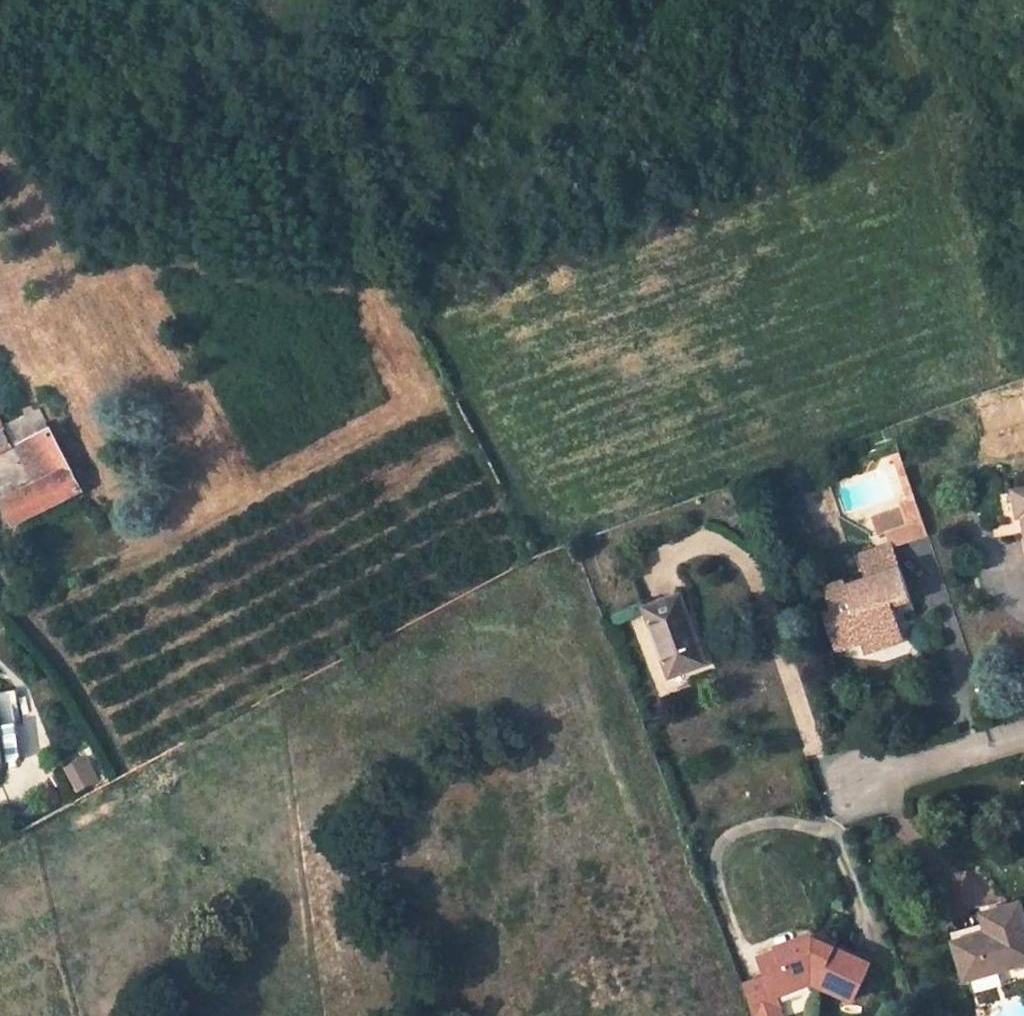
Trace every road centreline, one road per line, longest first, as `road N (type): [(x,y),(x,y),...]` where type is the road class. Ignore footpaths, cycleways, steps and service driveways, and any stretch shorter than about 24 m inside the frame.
road 1 (residential): [(830,801),(1023,742)]

